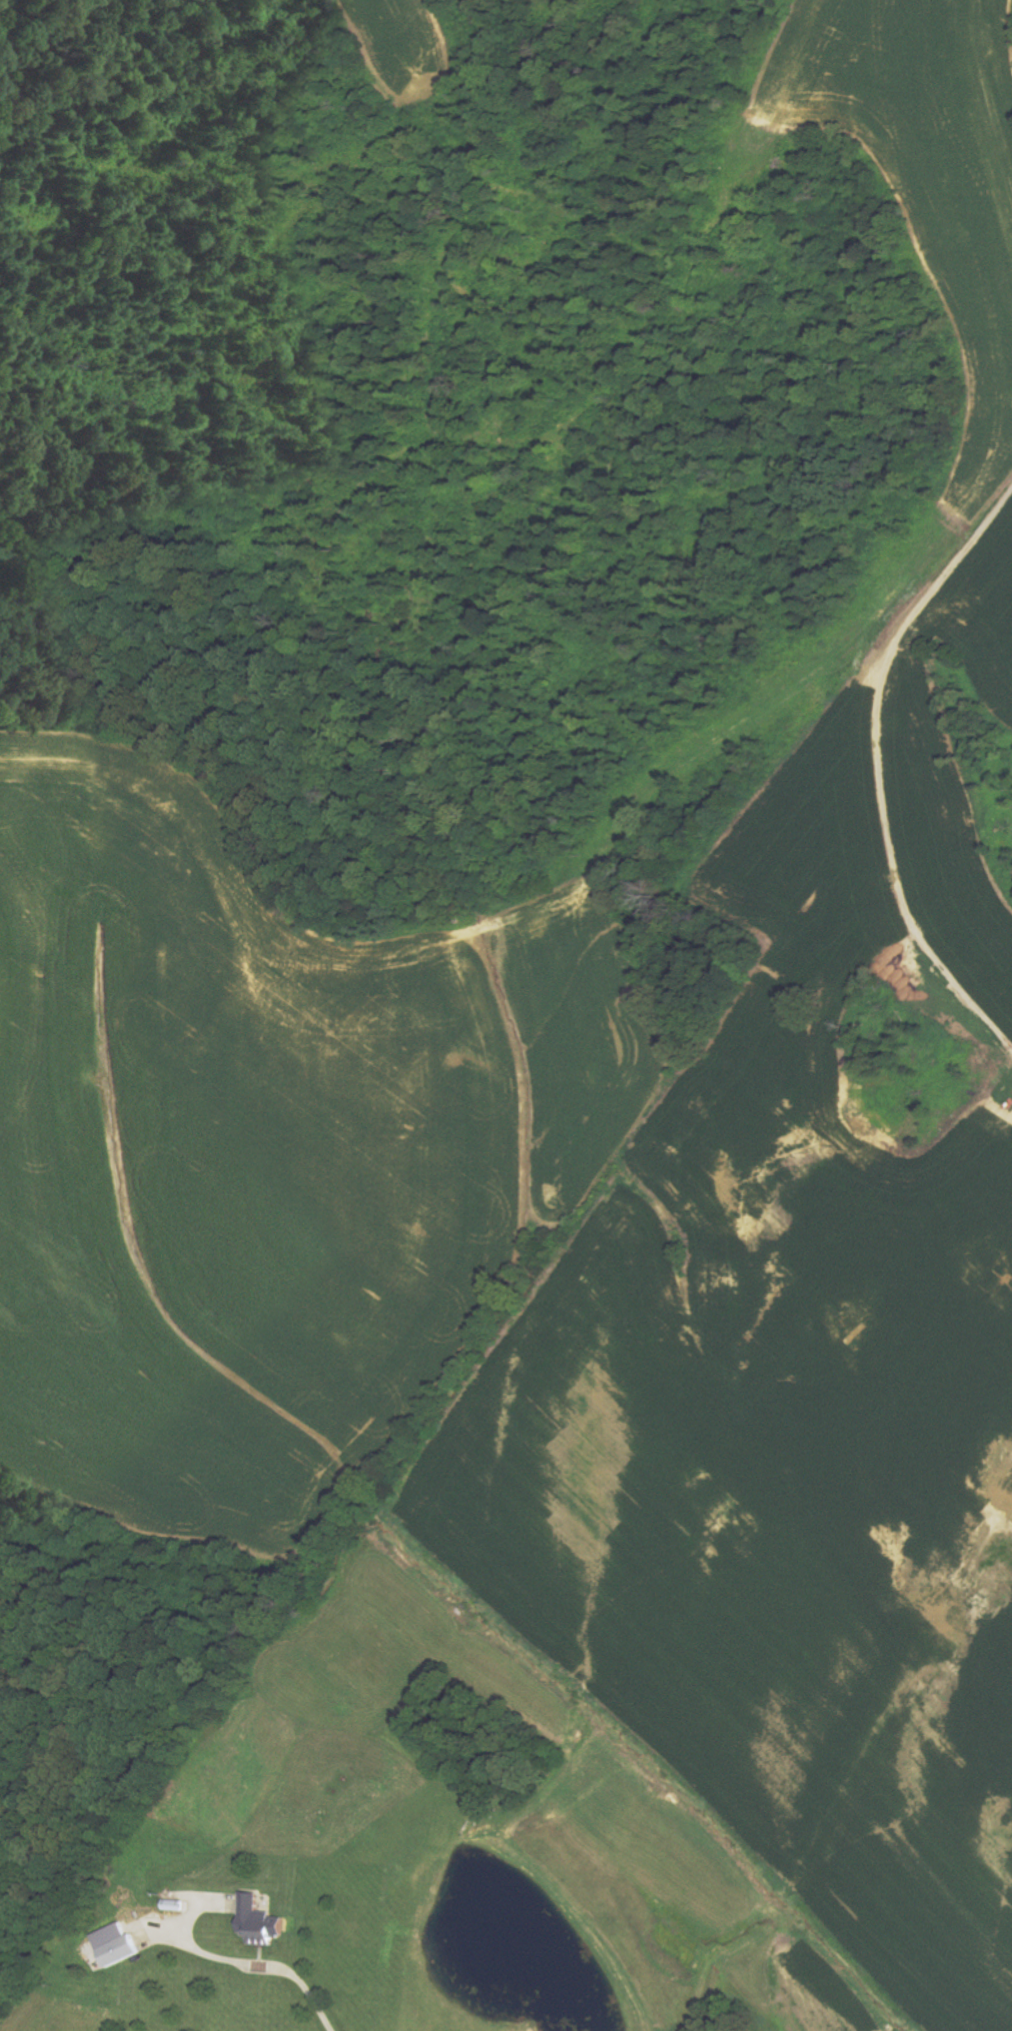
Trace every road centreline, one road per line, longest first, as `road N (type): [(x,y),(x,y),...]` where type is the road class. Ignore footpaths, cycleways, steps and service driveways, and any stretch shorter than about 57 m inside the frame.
road 1 (residential): [(976,0),(966,100),(982,111),(1011,273)]

